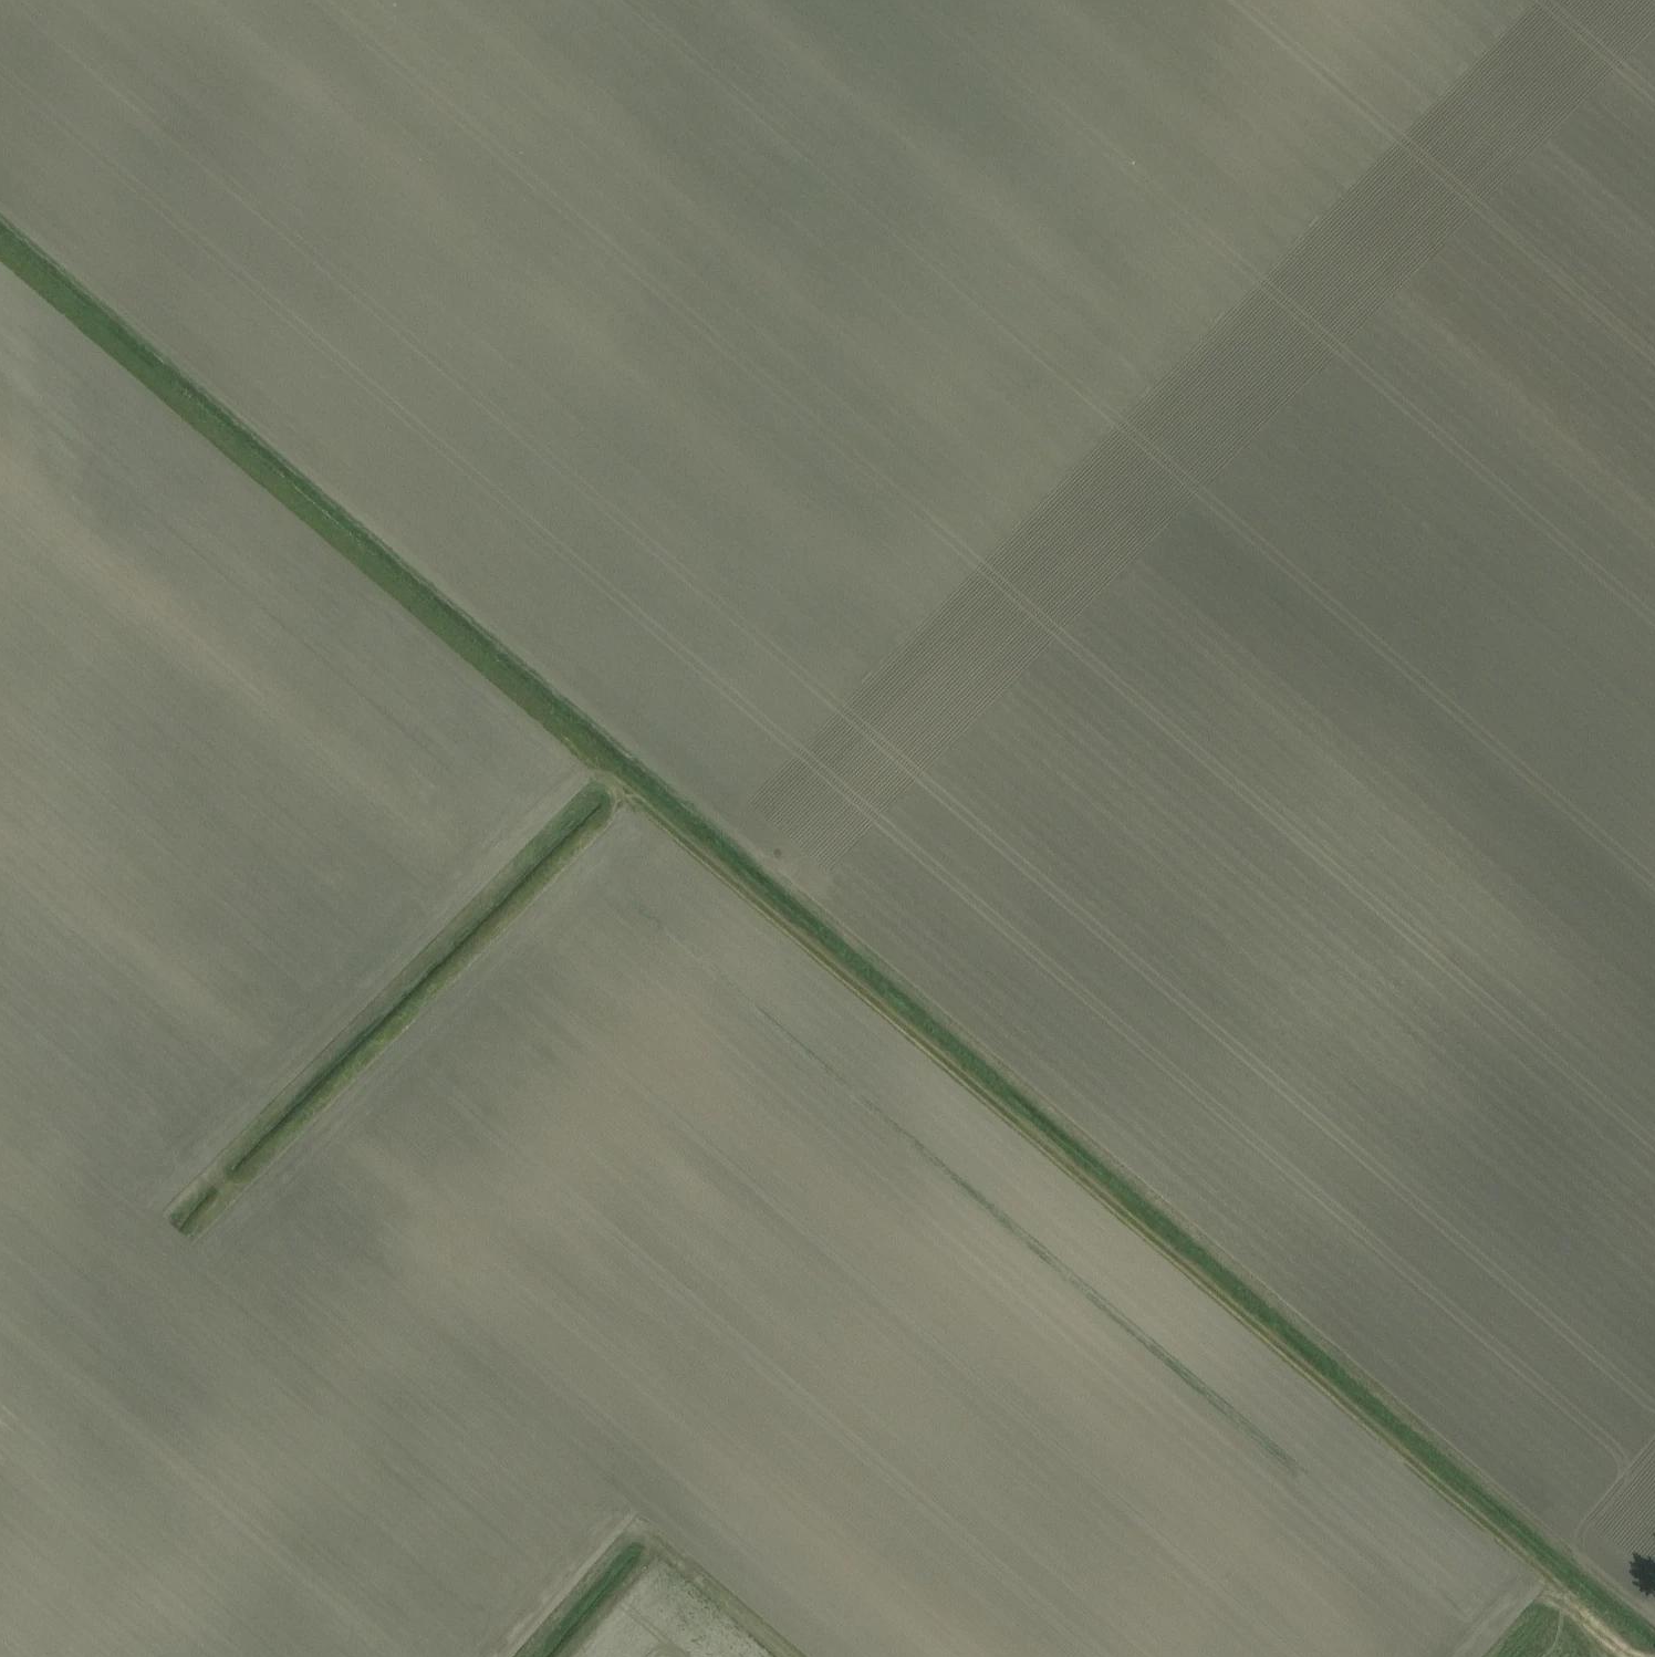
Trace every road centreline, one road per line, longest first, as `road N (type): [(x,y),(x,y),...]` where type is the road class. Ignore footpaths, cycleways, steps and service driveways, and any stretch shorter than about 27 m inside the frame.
road 1 (track): [(791,1656),(666,1549)]

